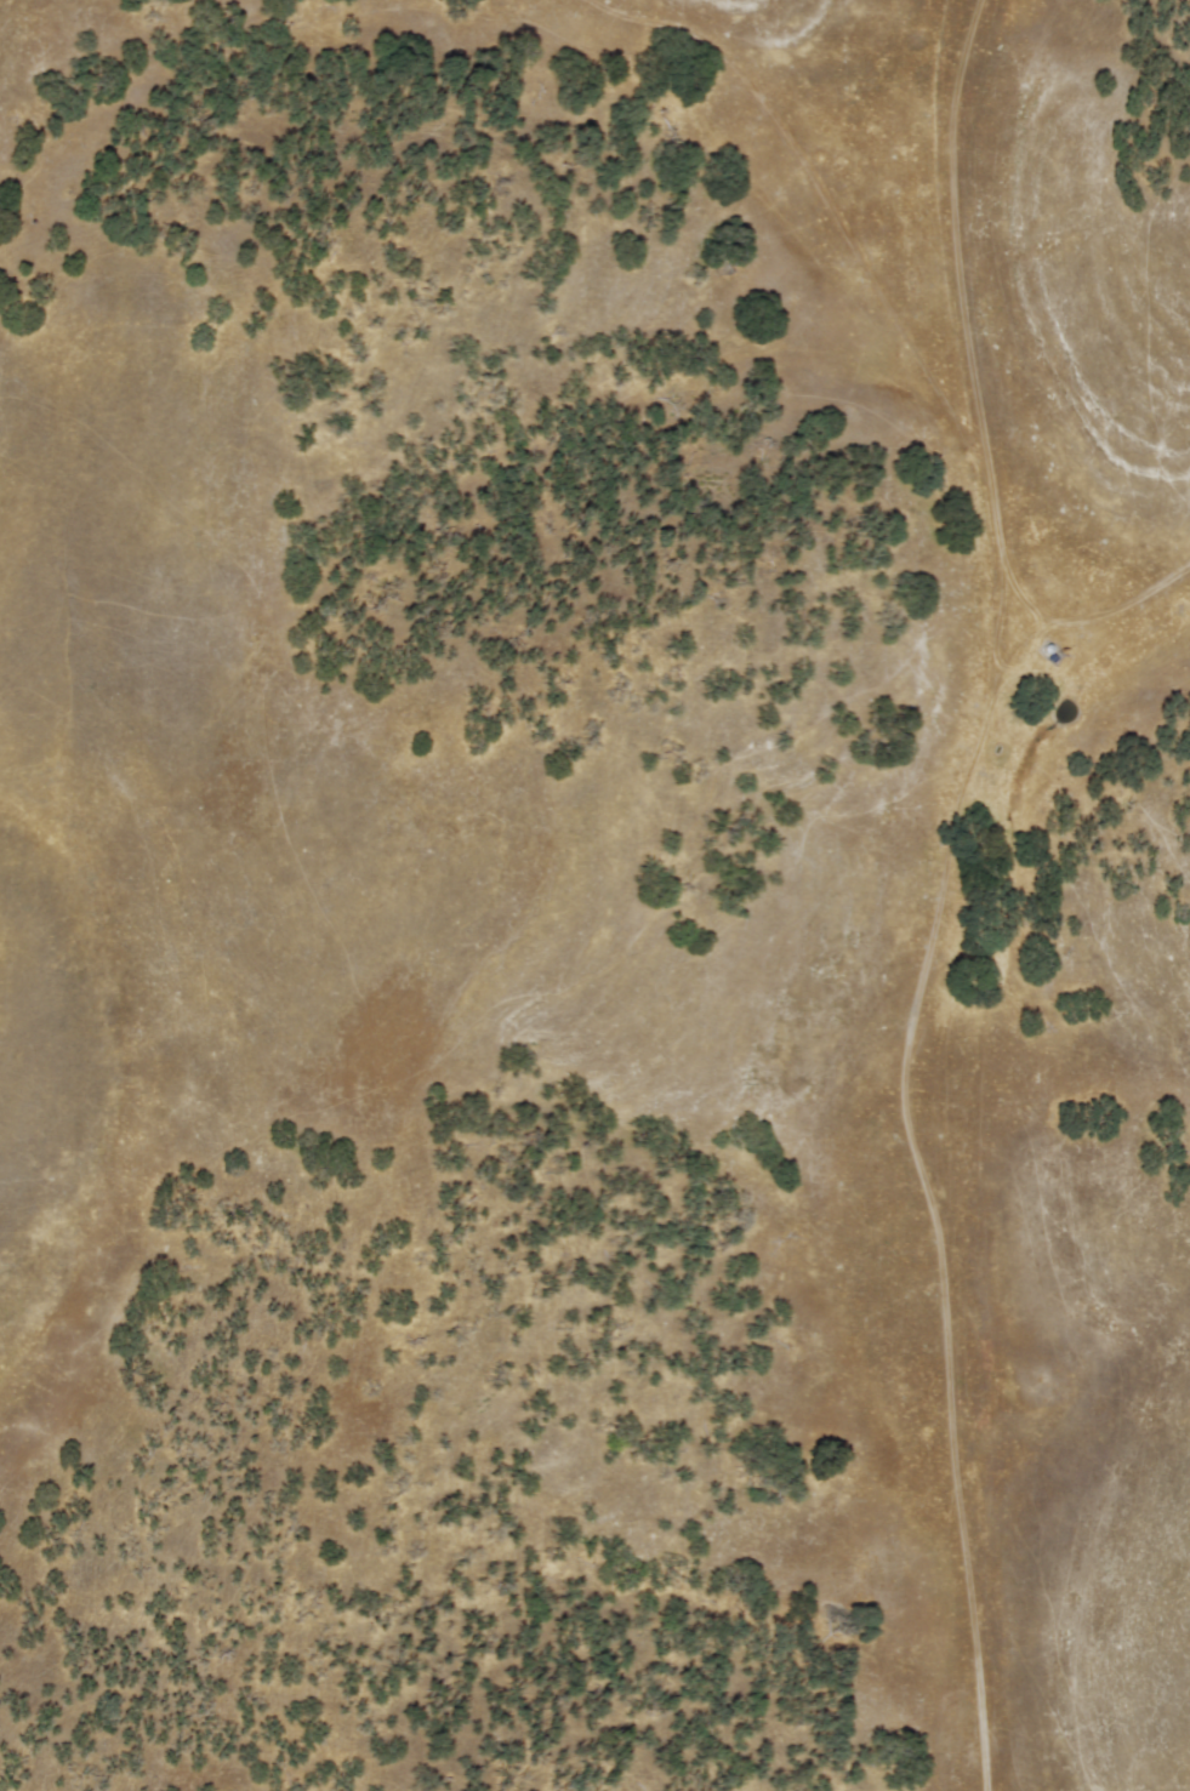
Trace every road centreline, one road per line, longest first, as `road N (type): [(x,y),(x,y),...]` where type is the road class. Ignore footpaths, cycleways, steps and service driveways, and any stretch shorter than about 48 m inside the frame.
road 1 (residential): [(982,1790),(936,1259),(901,1099),(903,1056),(951,811),(985,719),(991,674),(987,467),(955,148),(963,69),(984,0)]
road 2 (track): [(991,674),(1032,634),(1100,623),(1189,573)]

